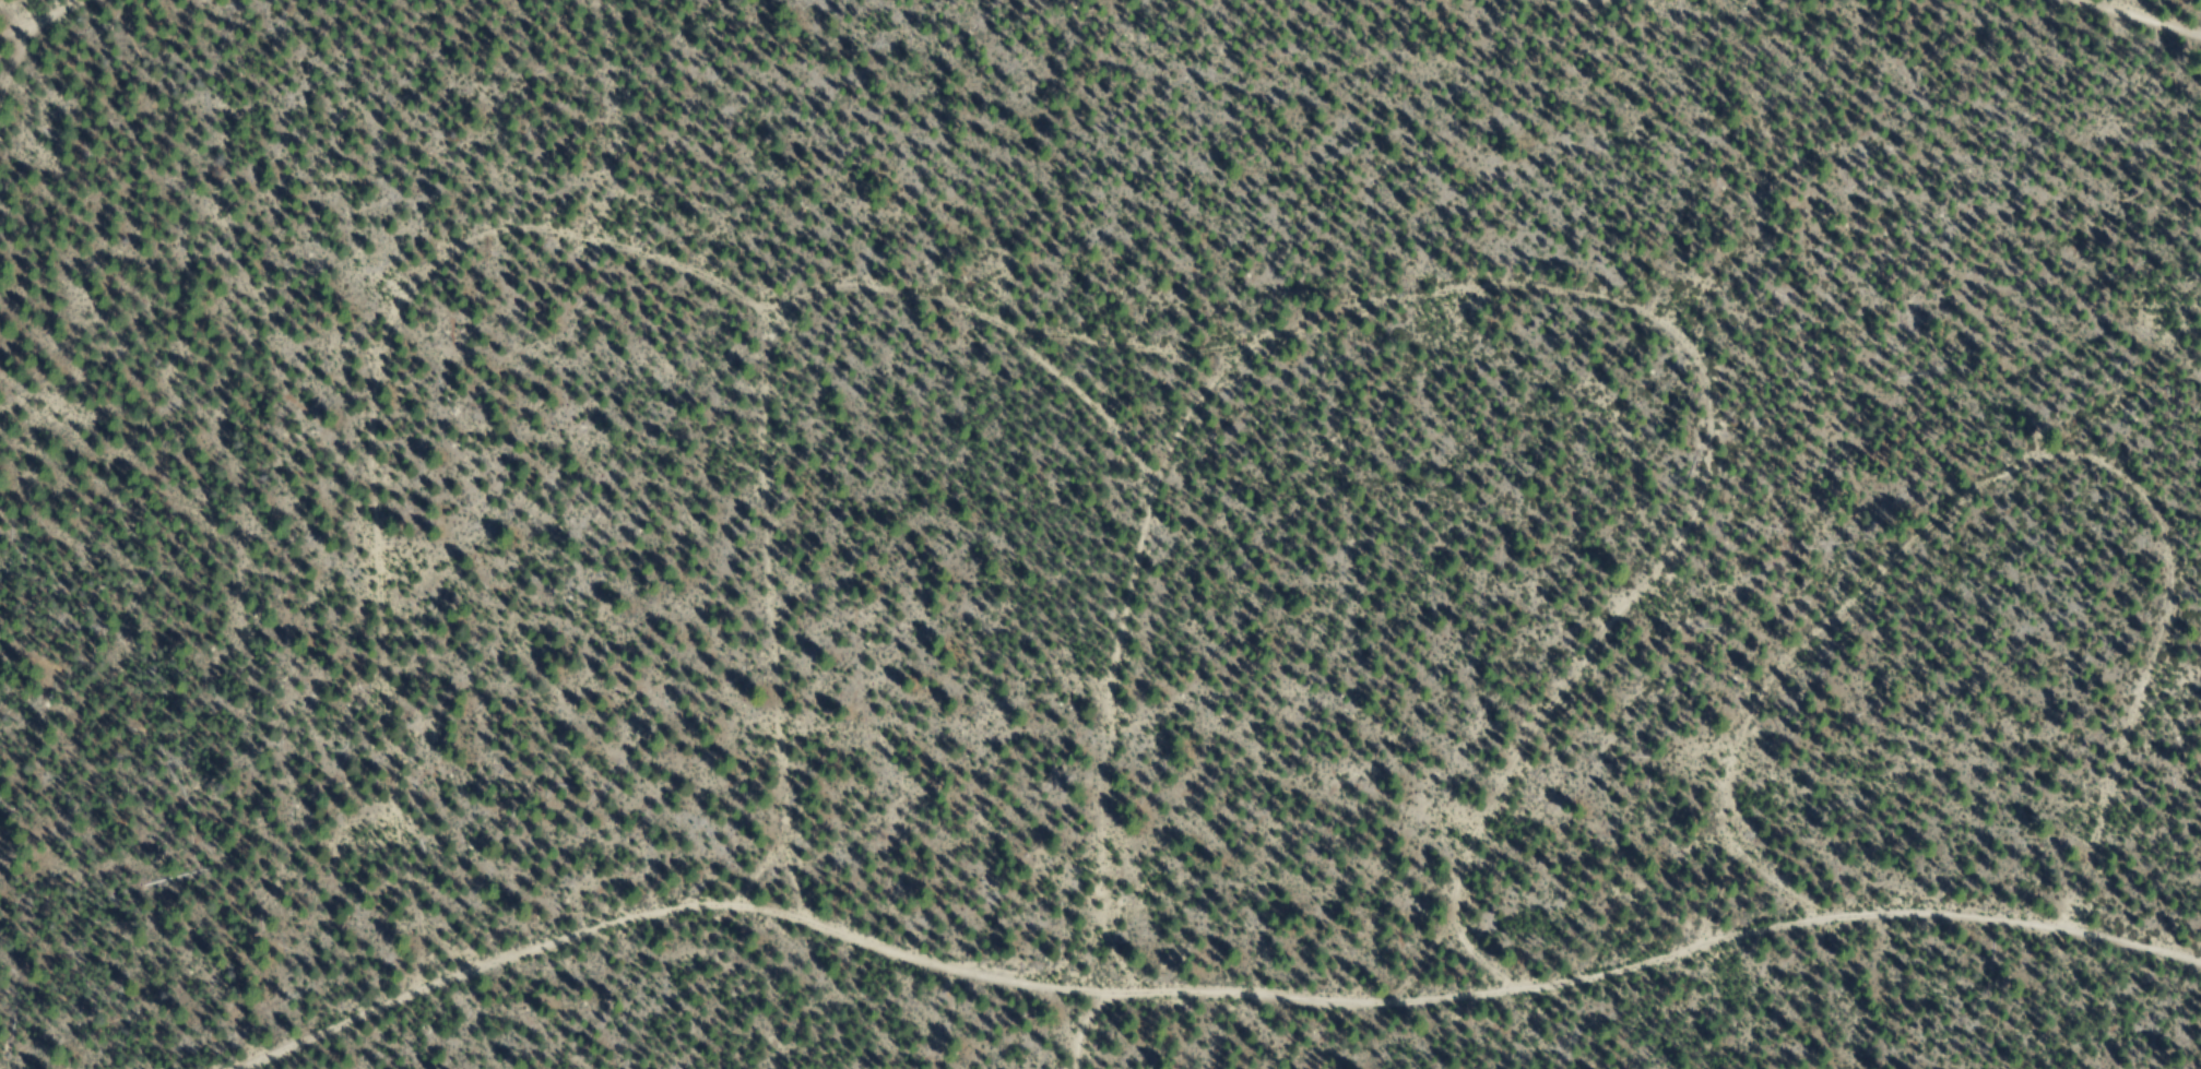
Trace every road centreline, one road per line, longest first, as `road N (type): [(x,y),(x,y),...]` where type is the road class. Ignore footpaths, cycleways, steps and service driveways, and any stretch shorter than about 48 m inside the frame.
road 1 (track): [(159,1068),(210,1042),(702,868),(804,868),(1156,938),(1602,925),(2017,862),(2200,905)]
road 2 (track): [(460,954),(404,562),(405,416),(448,314),(514,272),(566,262),(642,273),(808,354),(985,319),(1053,337),(1115,391),(1136,450),(1155,546),(1151,776),(1129,934),(1132,1068)]
road 3 (track): [(1486,929),(1531,818),(1630,714),(1699,598),(1720,380),(1665,340),(1510,320),(1380,329),(1148,514)]
road 4 (track): [(2200,567),(2180,502),(2106,460),(1983,498),(1815,620),(1777,684),(1756,902)]
road 5 (track): [(808,354),(801,512),(855,822),(855,879)]
road 6 (track): [(84,0),(0,418)]
road 7 (track): [(2106,882),(2200,618)]

